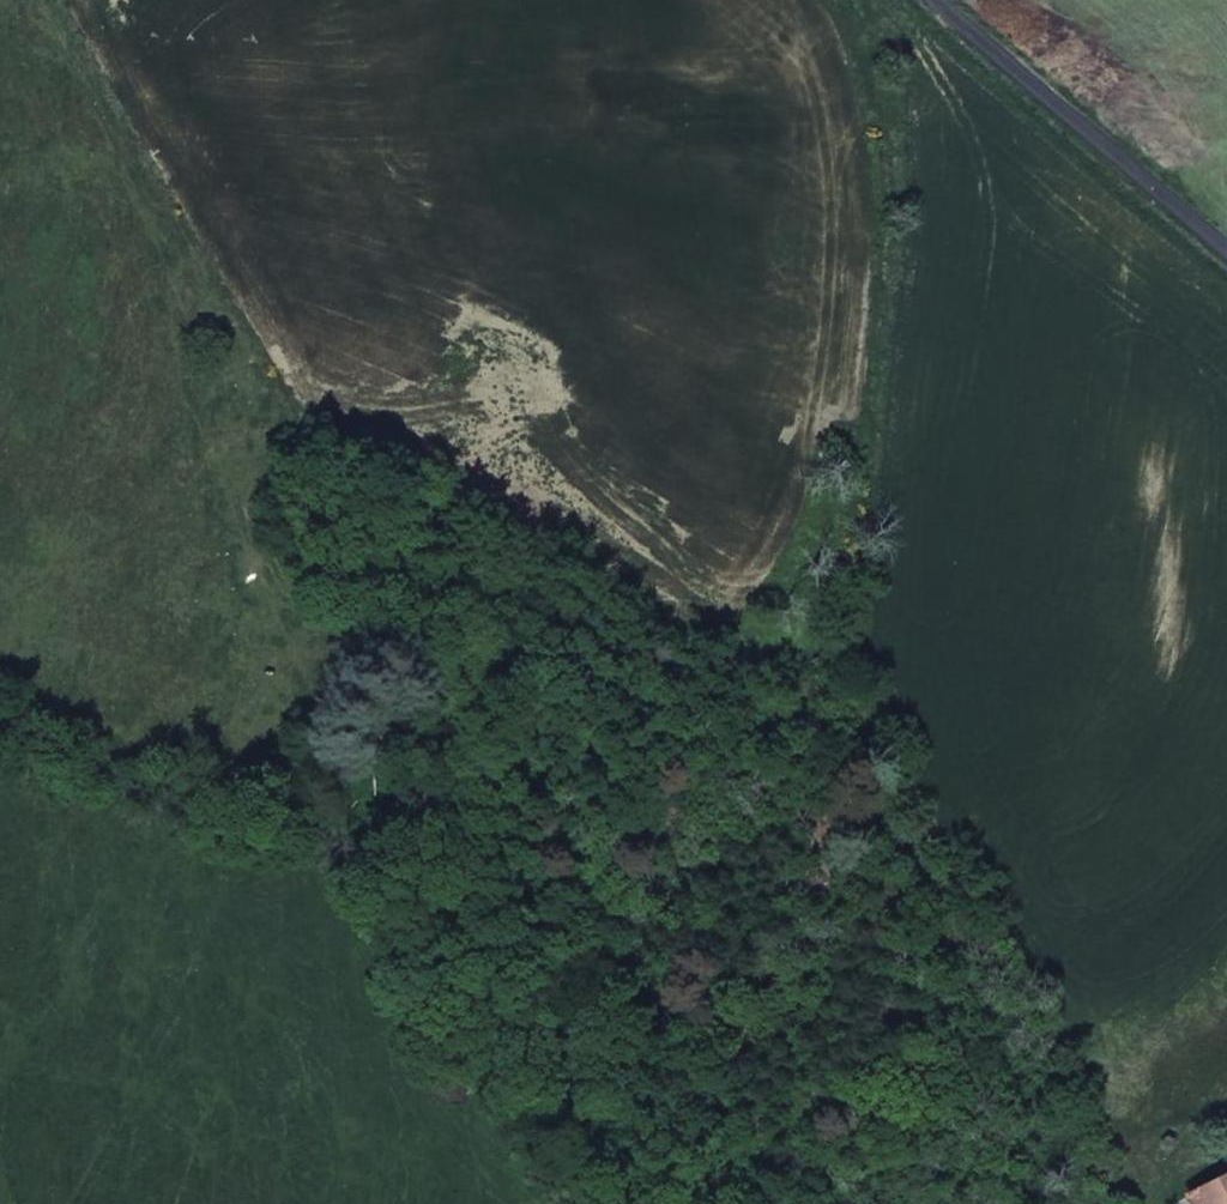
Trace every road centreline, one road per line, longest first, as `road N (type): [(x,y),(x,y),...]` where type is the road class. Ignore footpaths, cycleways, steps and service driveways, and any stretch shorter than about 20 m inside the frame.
road 1 (unclassified): [(1226,248),(939,0)]

